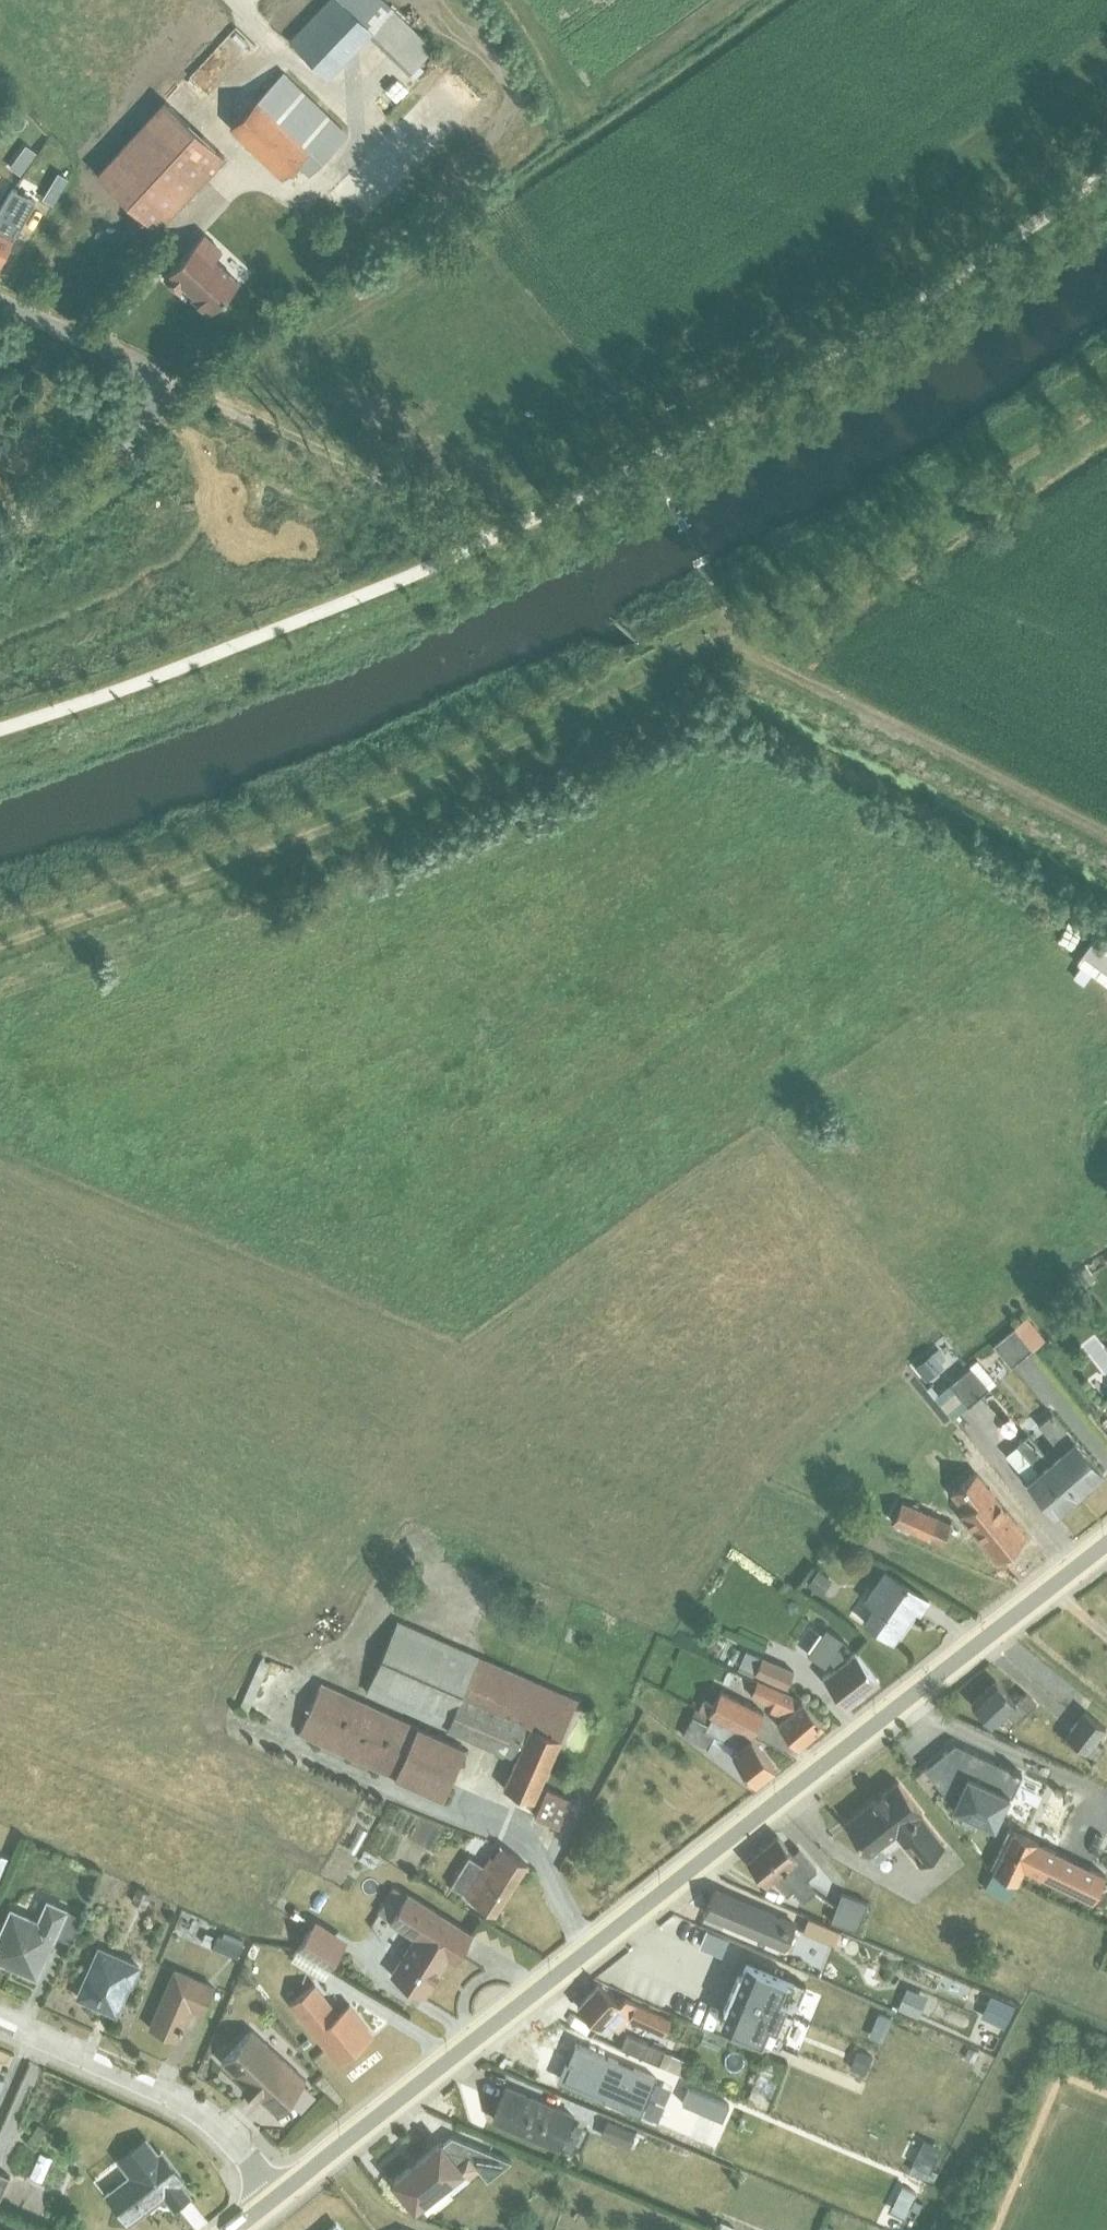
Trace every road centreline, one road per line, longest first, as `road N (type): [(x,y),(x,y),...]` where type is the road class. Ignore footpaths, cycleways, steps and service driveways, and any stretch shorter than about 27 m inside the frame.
road 1 (unclassified): [(0,728),(342,607),(486,540),(794,379),(997,254),(1106,172)]
road 2 (secondary): [(1106,1546),(277,2196)]
road 3 (unclassified): [(0,301),(164,380),(147,427),(100,470),(0,534)]
road 4 (residential): [(277,2196),(225,2131),(178,2094),(0,2015)]

